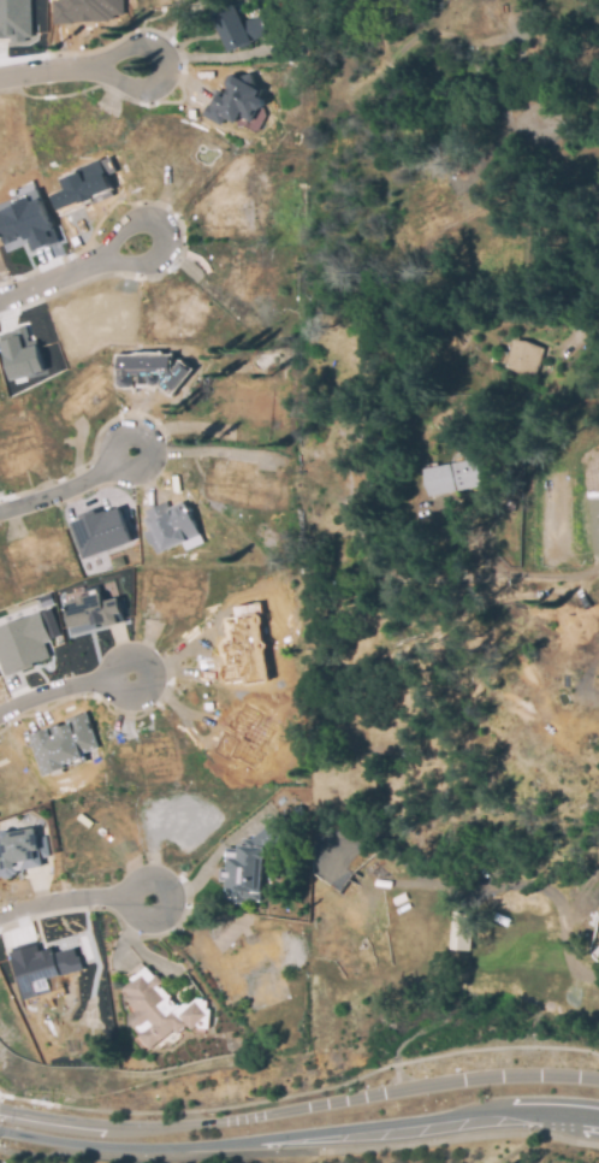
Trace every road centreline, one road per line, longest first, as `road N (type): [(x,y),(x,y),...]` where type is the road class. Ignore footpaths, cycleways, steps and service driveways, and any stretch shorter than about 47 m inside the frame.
road 1 (secondary): [(598,1081),(469,1080),(247,1120),(129,1130),(78,1129),(0,1112)]
road 2 (secondary): [(0,1134),(82,1150),(171,1153),(481,1117),(598,1120)]
road 3 (residential): [(88,67),(135,90),(153,88),(167,59),(147,45),(88,67)]
road 4 (residential): [(103,259),(153,262),(166,254),(166,226),(140,219),(123,228),(103,259)]
road 5 (residential): [(108,470),(135,473),(153,457),(153,445),(132,431),(119,433),(106,454),(108,470)]
road 6 (residential): [(112,679),(131,699),(144,695),(154,674),(148,661),(121,655),(112,679)]
road 7 (residential): [(0,918),(52,904),(130,899)]
road 8 (residential): [(130,899),(149,920),(162,917),(173,898),(154,876),(136,884),(130,899)]

